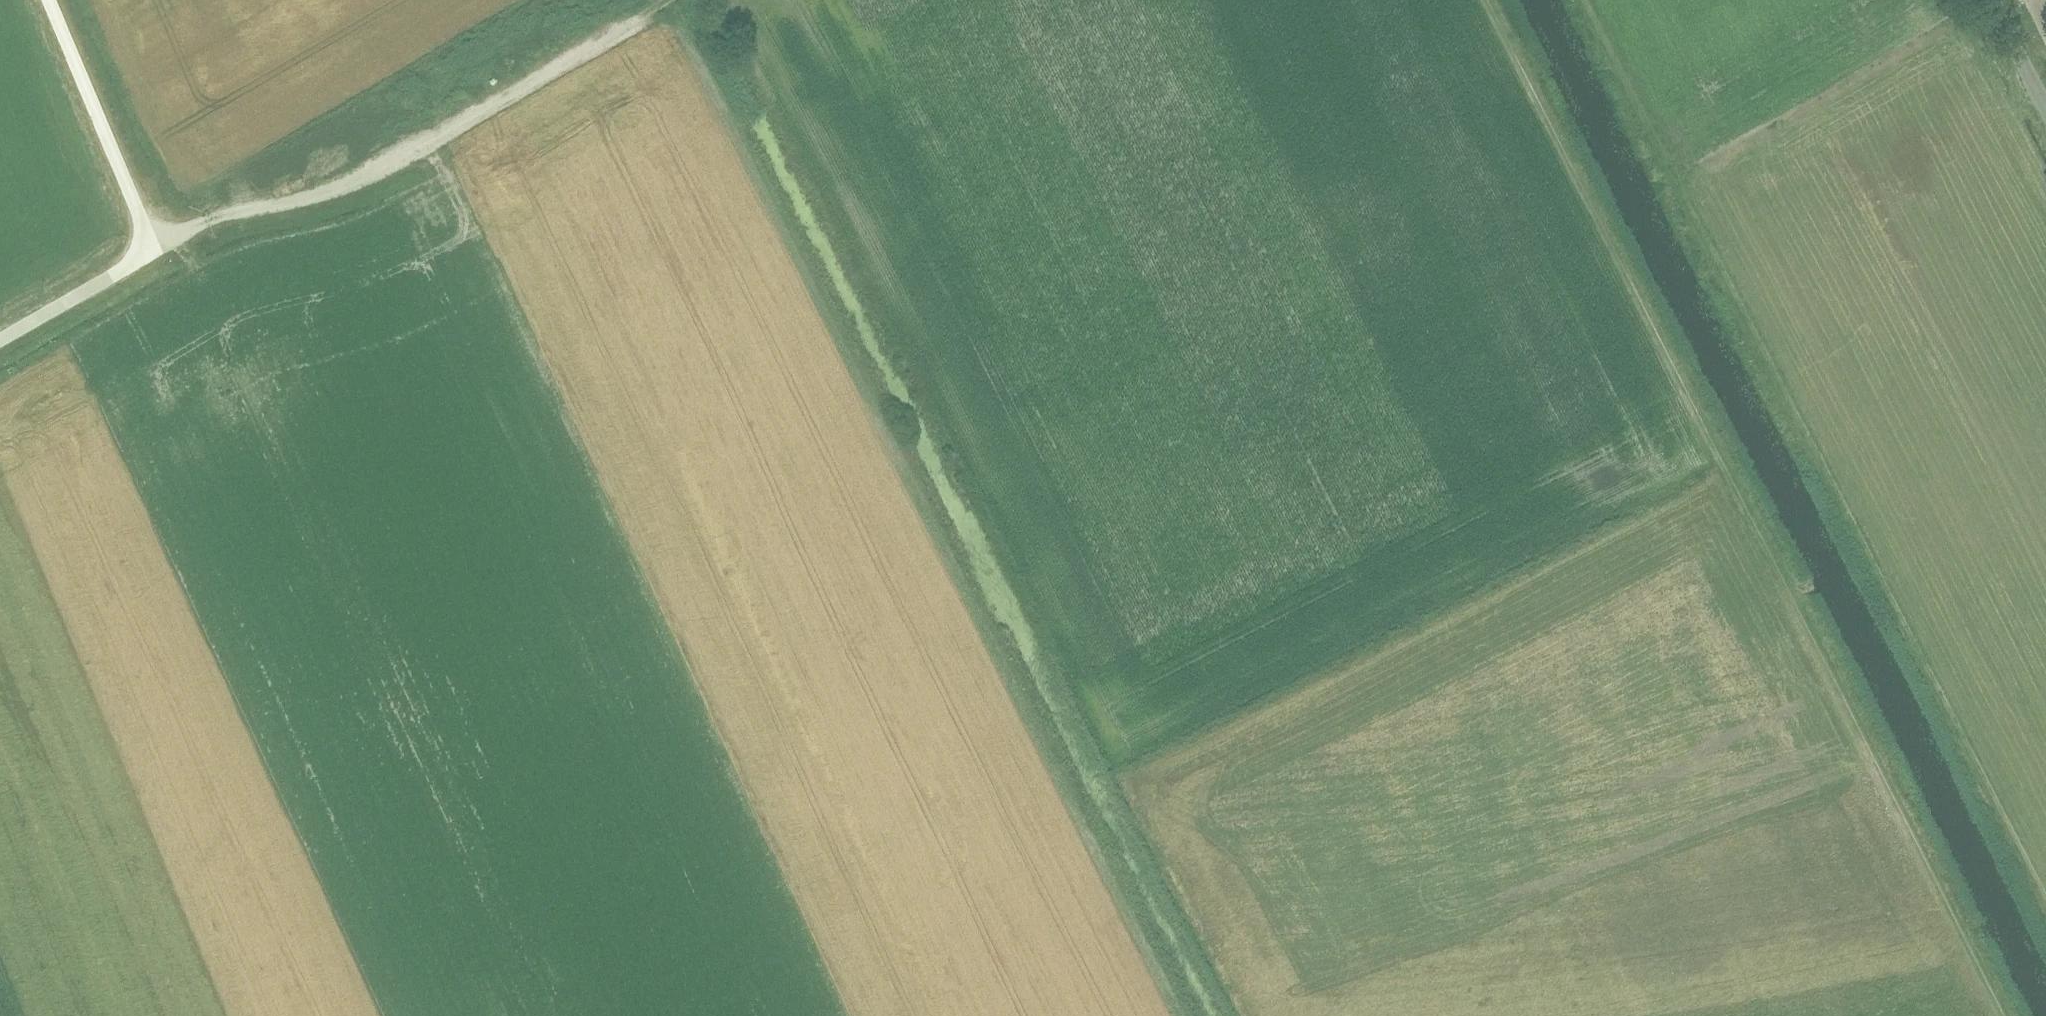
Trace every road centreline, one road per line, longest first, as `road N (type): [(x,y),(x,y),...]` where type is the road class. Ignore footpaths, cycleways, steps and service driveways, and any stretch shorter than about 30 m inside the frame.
road 1 (track): [(2001,1015),(1485,0)]
road 2 (track): [(673,0),(369,173),(158,243)]
road 3 (unclassified): [(0,341),(158,243),(51,0)]
road 4 (unclassified): [(2045,108),(1990,0)]

